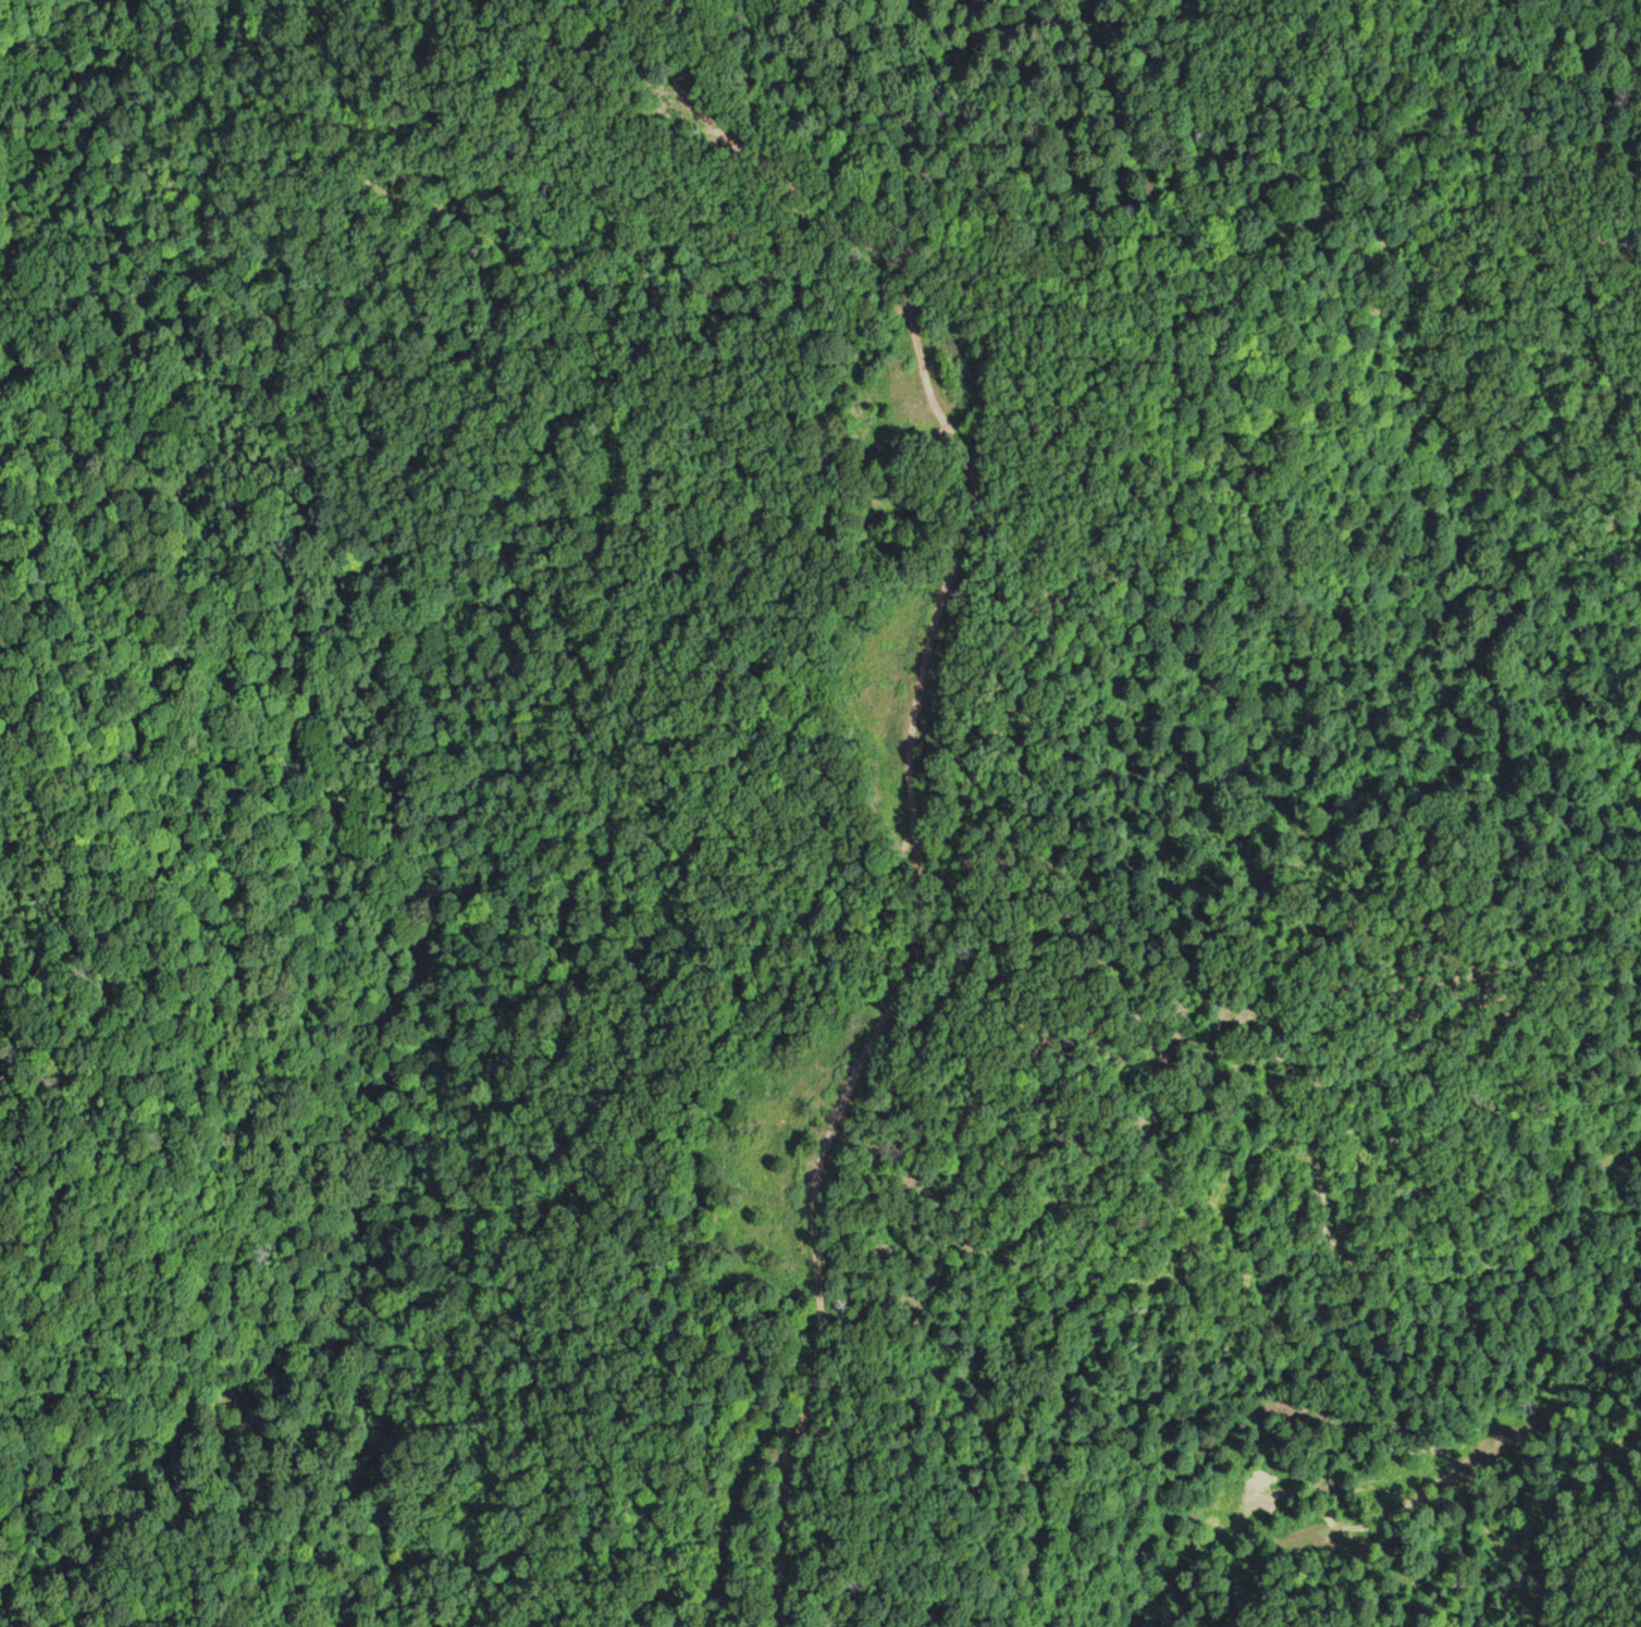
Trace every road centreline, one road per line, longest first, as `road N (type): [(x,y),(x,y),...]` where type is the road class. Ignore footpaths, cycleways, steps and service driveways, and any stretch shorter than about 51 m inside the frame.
road 1 (track): [(775,1626),(854,1385),(885,1171),(979,735),(1002,472),(985,378),(937,306),(748,127),(724,85),(724,0)]

